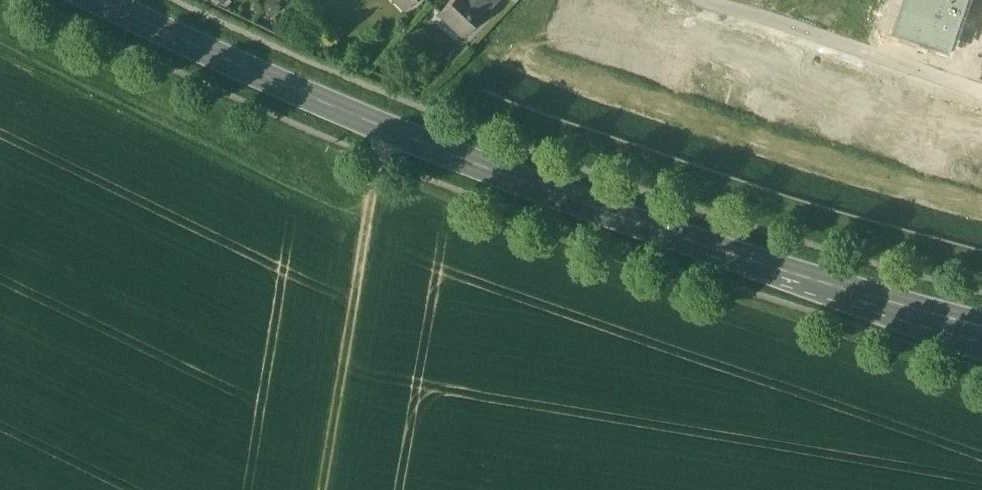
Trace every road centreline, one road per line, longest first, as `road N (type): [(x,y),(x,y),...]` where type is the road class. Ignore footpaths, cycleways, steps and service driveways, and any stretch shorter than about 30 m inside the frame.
road 1 (secondary): [(97,0),(383,129),(742,260)]
road 2 (track): [(383,129),(318,489)]
road 3 (secondary): [(742,260),(831,297),(981,342)]
road 4 (secondary): [(981,323),(742,260)]
road 5 (residential): [(799,34),(981,92)]

